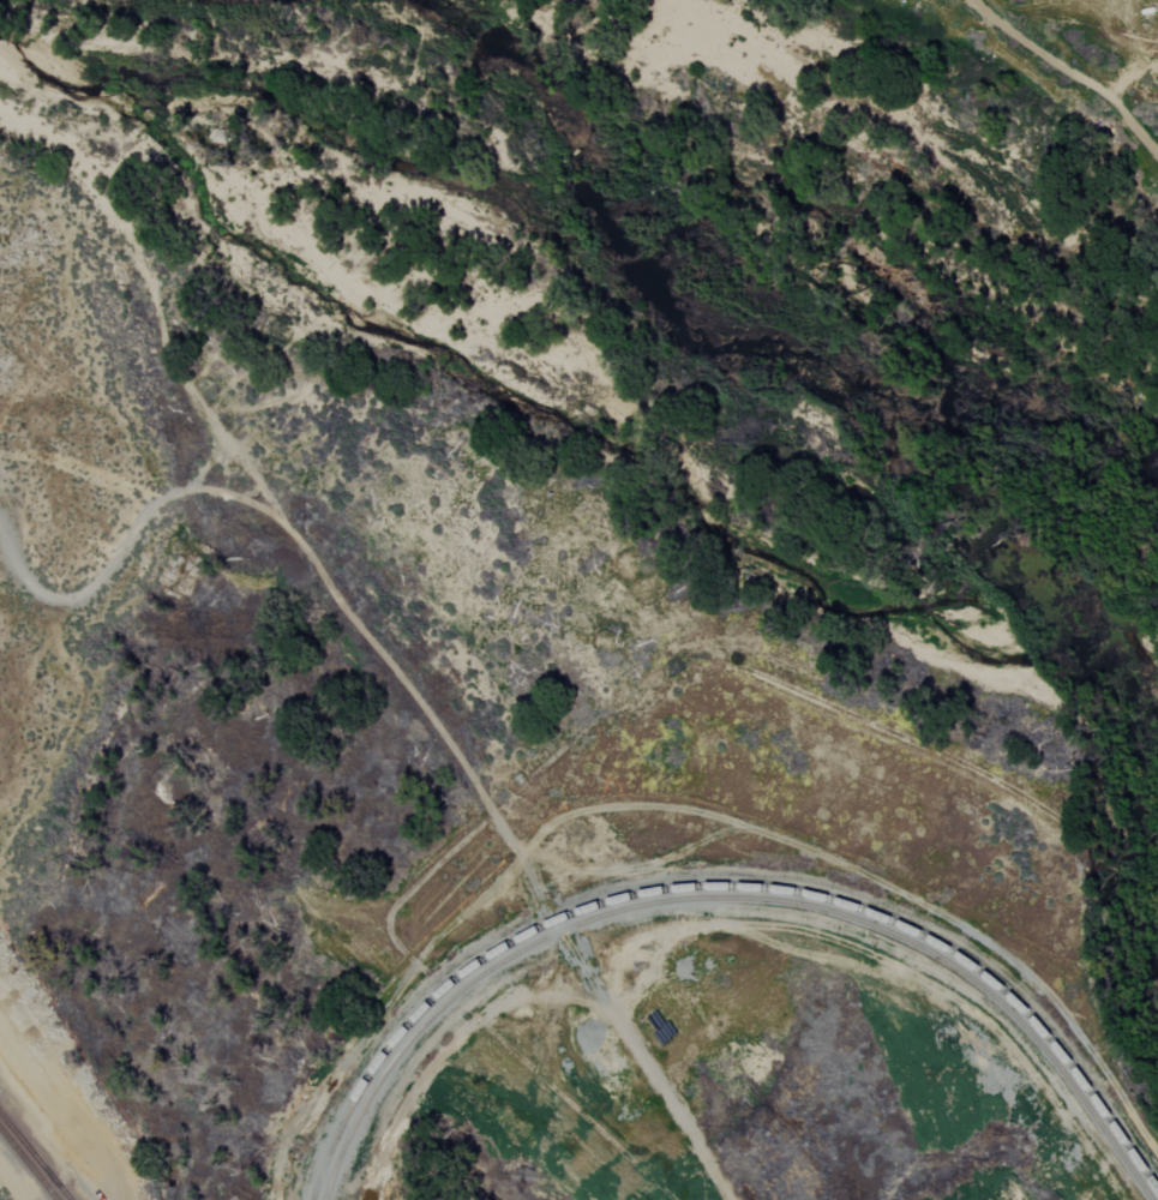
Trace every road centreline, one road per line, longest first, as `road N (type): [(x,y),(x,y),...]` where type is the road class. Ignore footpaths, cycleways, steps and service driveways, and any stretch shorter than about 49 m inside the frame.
road 1 (track): [(730,1199),(492,812),(302,551),(265,516),(199,492),(172,497),(148,511),(85,596),(65,605),(37,596),(0,537)]

